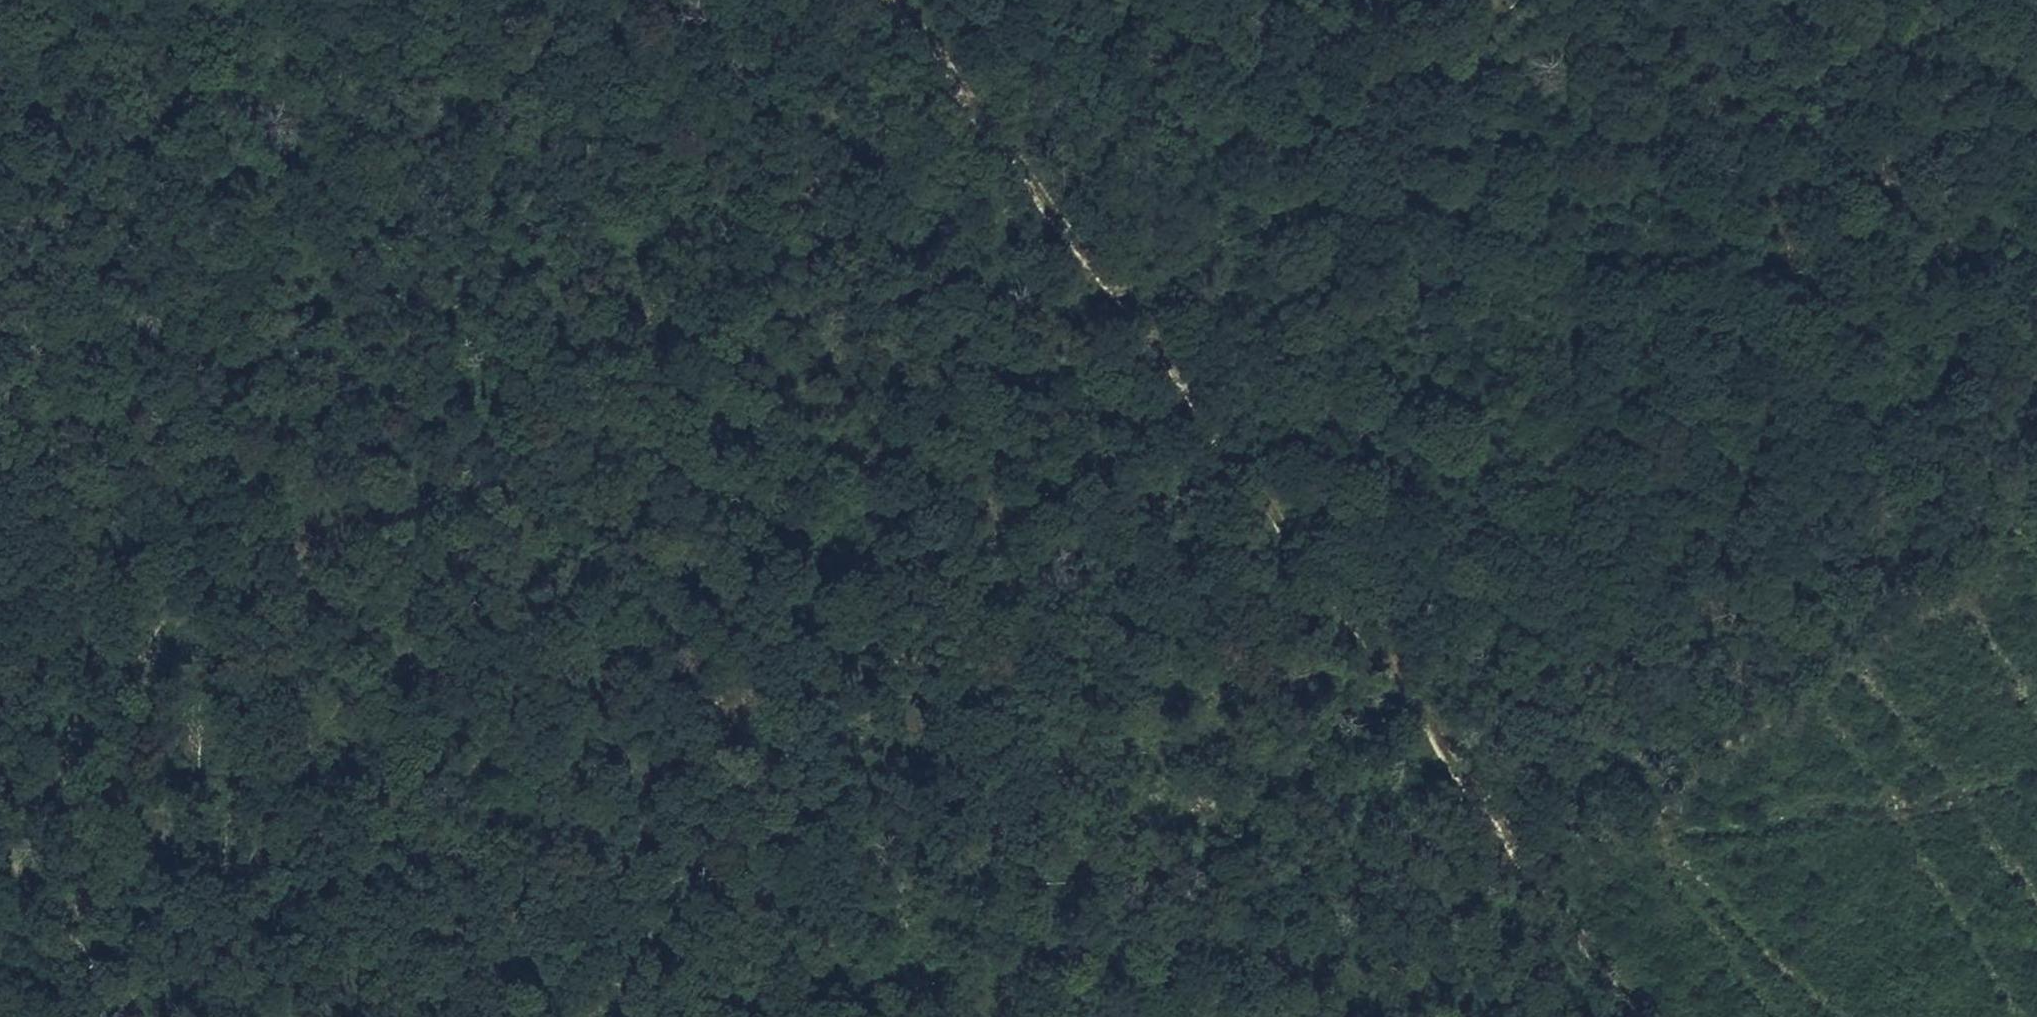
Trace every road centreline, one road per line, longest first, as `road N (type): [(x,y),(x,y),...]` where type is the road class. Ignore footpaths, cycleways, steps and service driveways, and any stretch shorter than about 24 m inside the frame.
road 1 (track): [(2036,829),(1909,853),(1519,853)]

